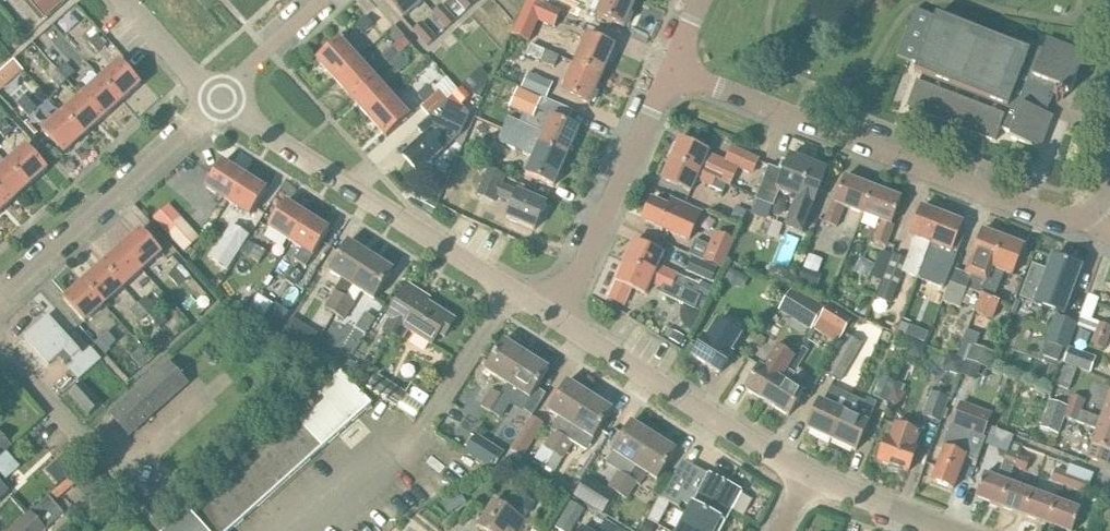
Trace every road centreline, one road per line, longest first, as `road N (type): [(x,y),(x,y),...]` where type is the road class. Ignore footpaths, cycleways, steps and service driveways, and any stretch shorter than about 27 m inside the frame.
road 1 (residential): [(672,68),(1049,216),(1086,219)]
road 2 (residential): [(537,314),(219,100)]
road 3 (residential): [(810,485),(537,314)]
road 4 (residential): [(0,317),(219,100)]
road 5 (residential): [(537,314),(575,271),(672,68)]
road 6 (residential): [(320,0),(219,100)]
road 7 (residential): [(219,100),(123,0)]
road 8 (residential): [(938,530),(810,485)]

